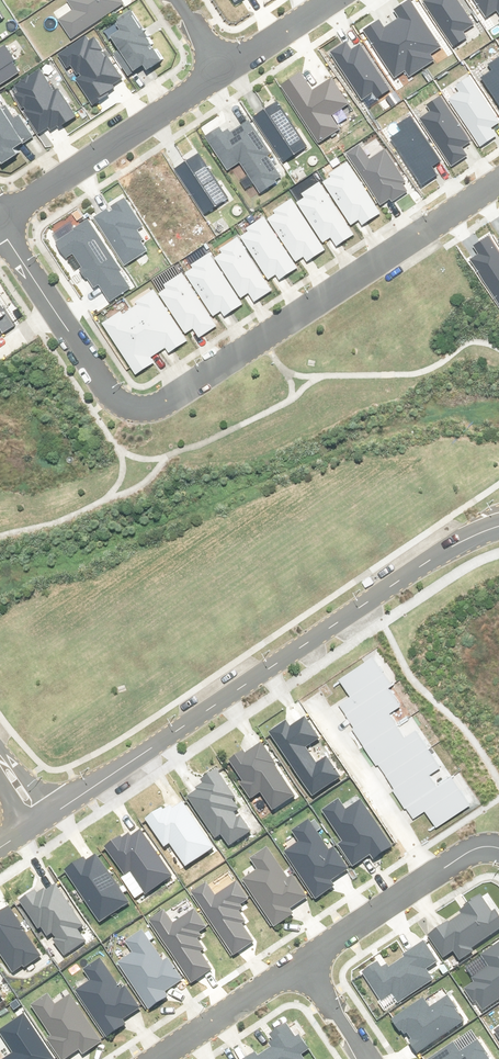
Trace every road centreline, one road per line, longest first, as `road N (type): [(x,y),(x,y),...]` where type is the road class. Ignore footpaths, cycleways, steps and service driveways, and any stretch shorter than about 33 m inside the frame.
road 1 (residential): [(0,225),(117,399),(137,411),(159,407),(498,181)]
road 2 (unclassified): [(498,526),(452,546),(40,820)]
road 3 (residential): [(0,222),(222,71)]
road 4 (residential): [(299,966),(457,859),(498,848)]
road 5 (residential): [(159,1058),(299,966)]
road 6 (residential): [(222,71),(329,0)]

